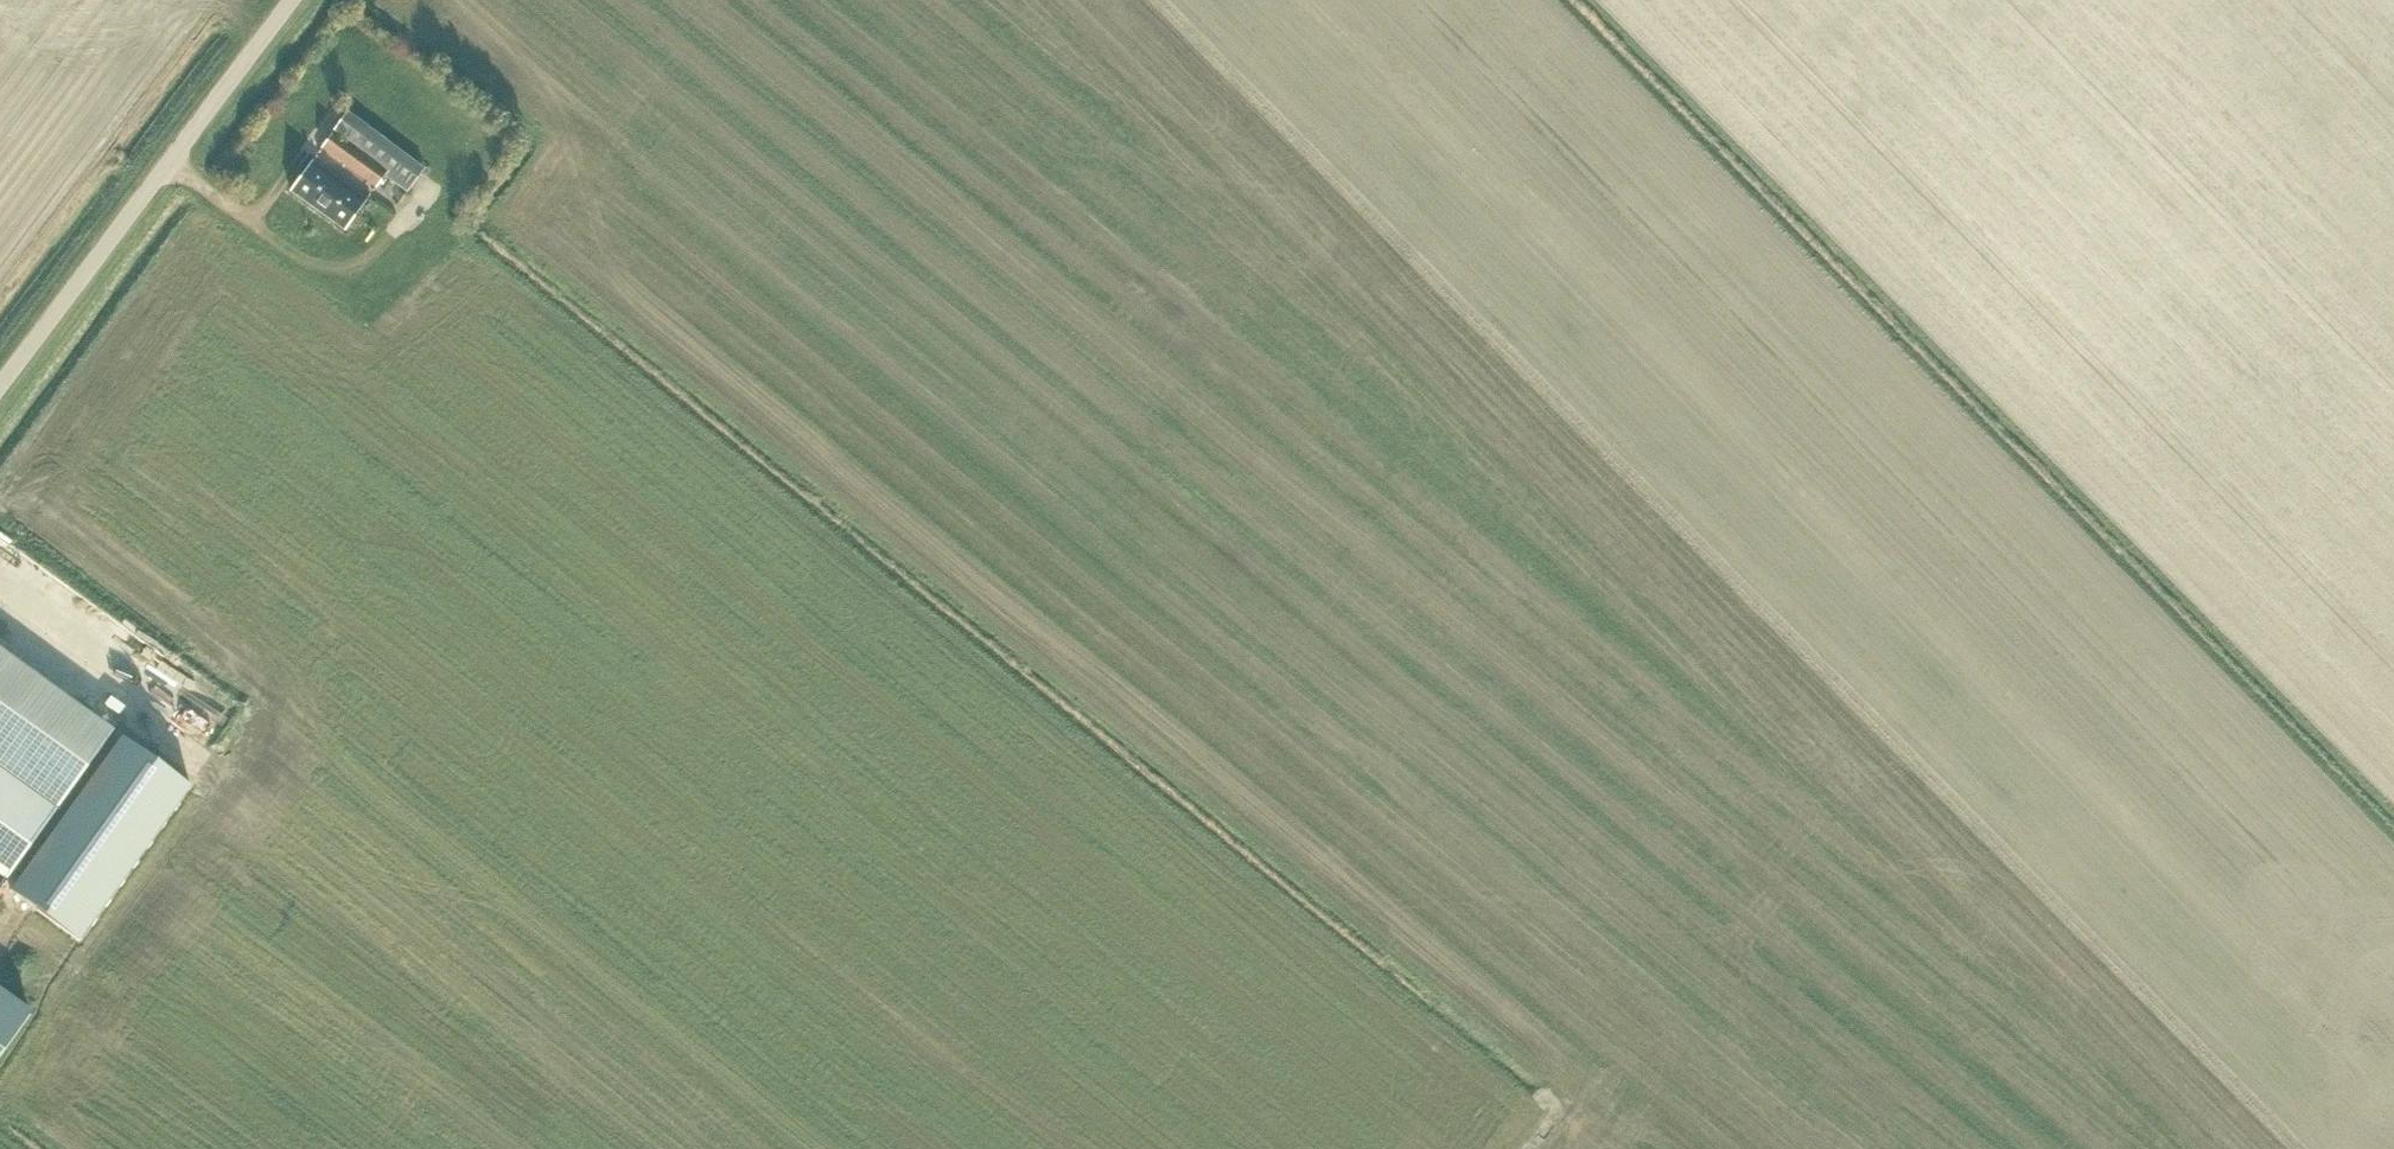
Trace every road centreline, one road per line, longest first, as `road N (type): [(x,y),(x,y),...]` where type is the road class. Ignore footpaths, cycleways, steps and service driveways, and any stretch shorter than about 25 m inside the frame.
road 1 (unclassified): [(0,392),(293,0)]

